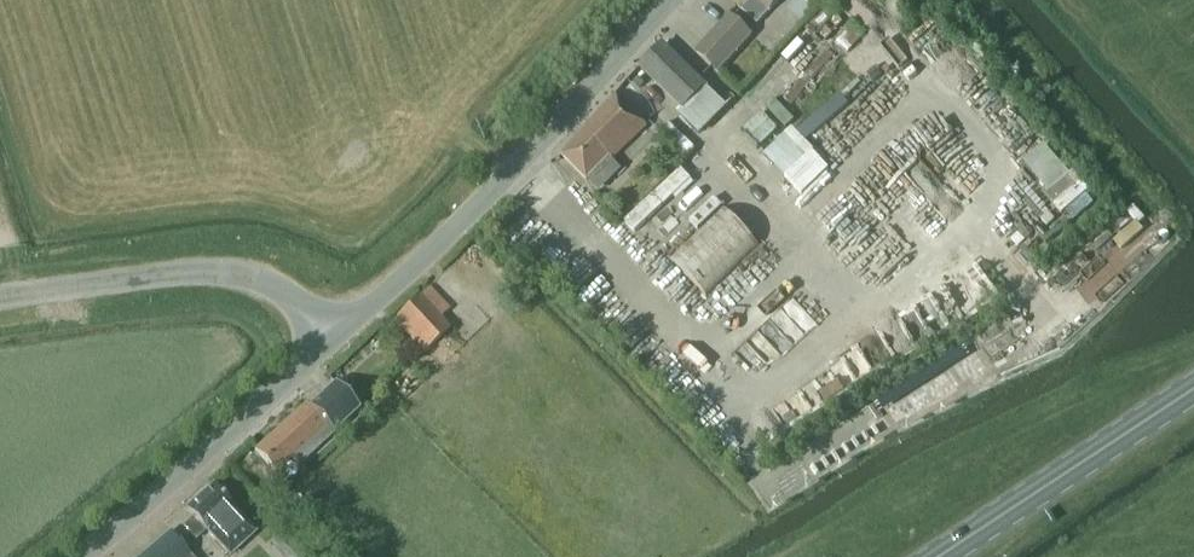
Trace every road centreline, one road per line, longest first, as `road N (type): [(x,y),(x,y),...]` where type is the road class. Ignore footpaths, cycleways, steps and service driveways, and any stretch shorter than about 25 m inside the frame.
road 1 (tertiary): [(337,337),(517,165),(670,0)]
road 2 (unclassified): [(0,299),(238,273),(287,295),(337,337)]
road 3 (tertiary): [(84,556),(337,337)]
road 4 (primary): [(1193,389),(939,556)]

